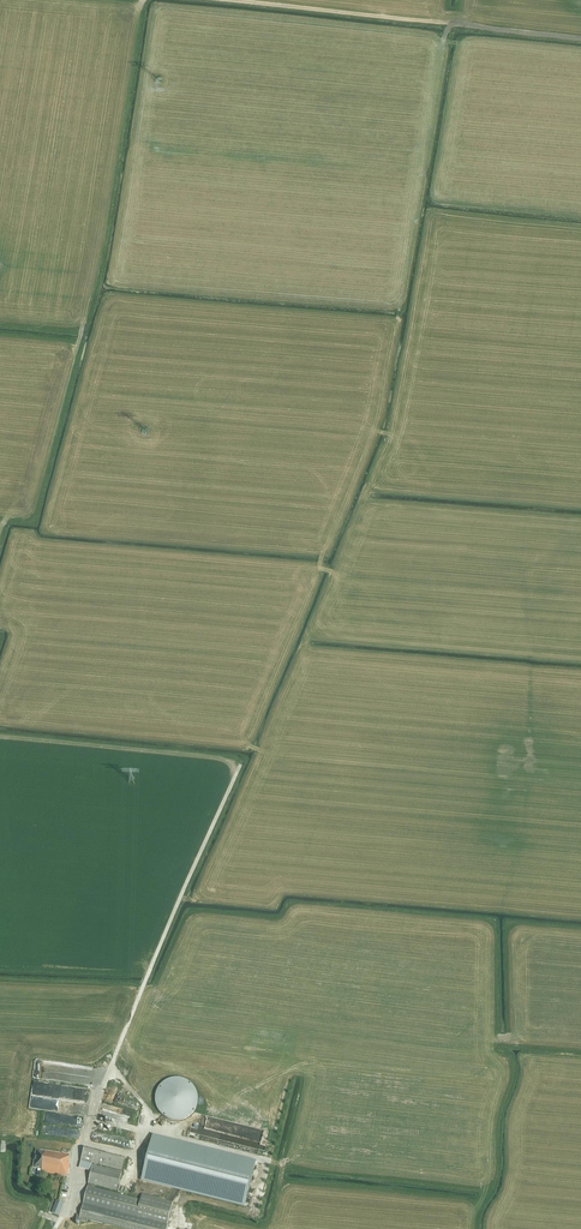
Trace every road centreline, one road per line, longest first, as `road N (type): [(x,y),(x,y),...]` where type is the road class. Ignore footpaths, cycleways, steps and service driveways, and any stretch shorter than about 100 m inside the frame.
road 1 (track): [(240,765),(80,1142)]
road 2 (track): [(263,1160),(143,1130),(131,1153),(80,1142)]
road 3 (track): [(580,38),(460,23),(444,42)]

